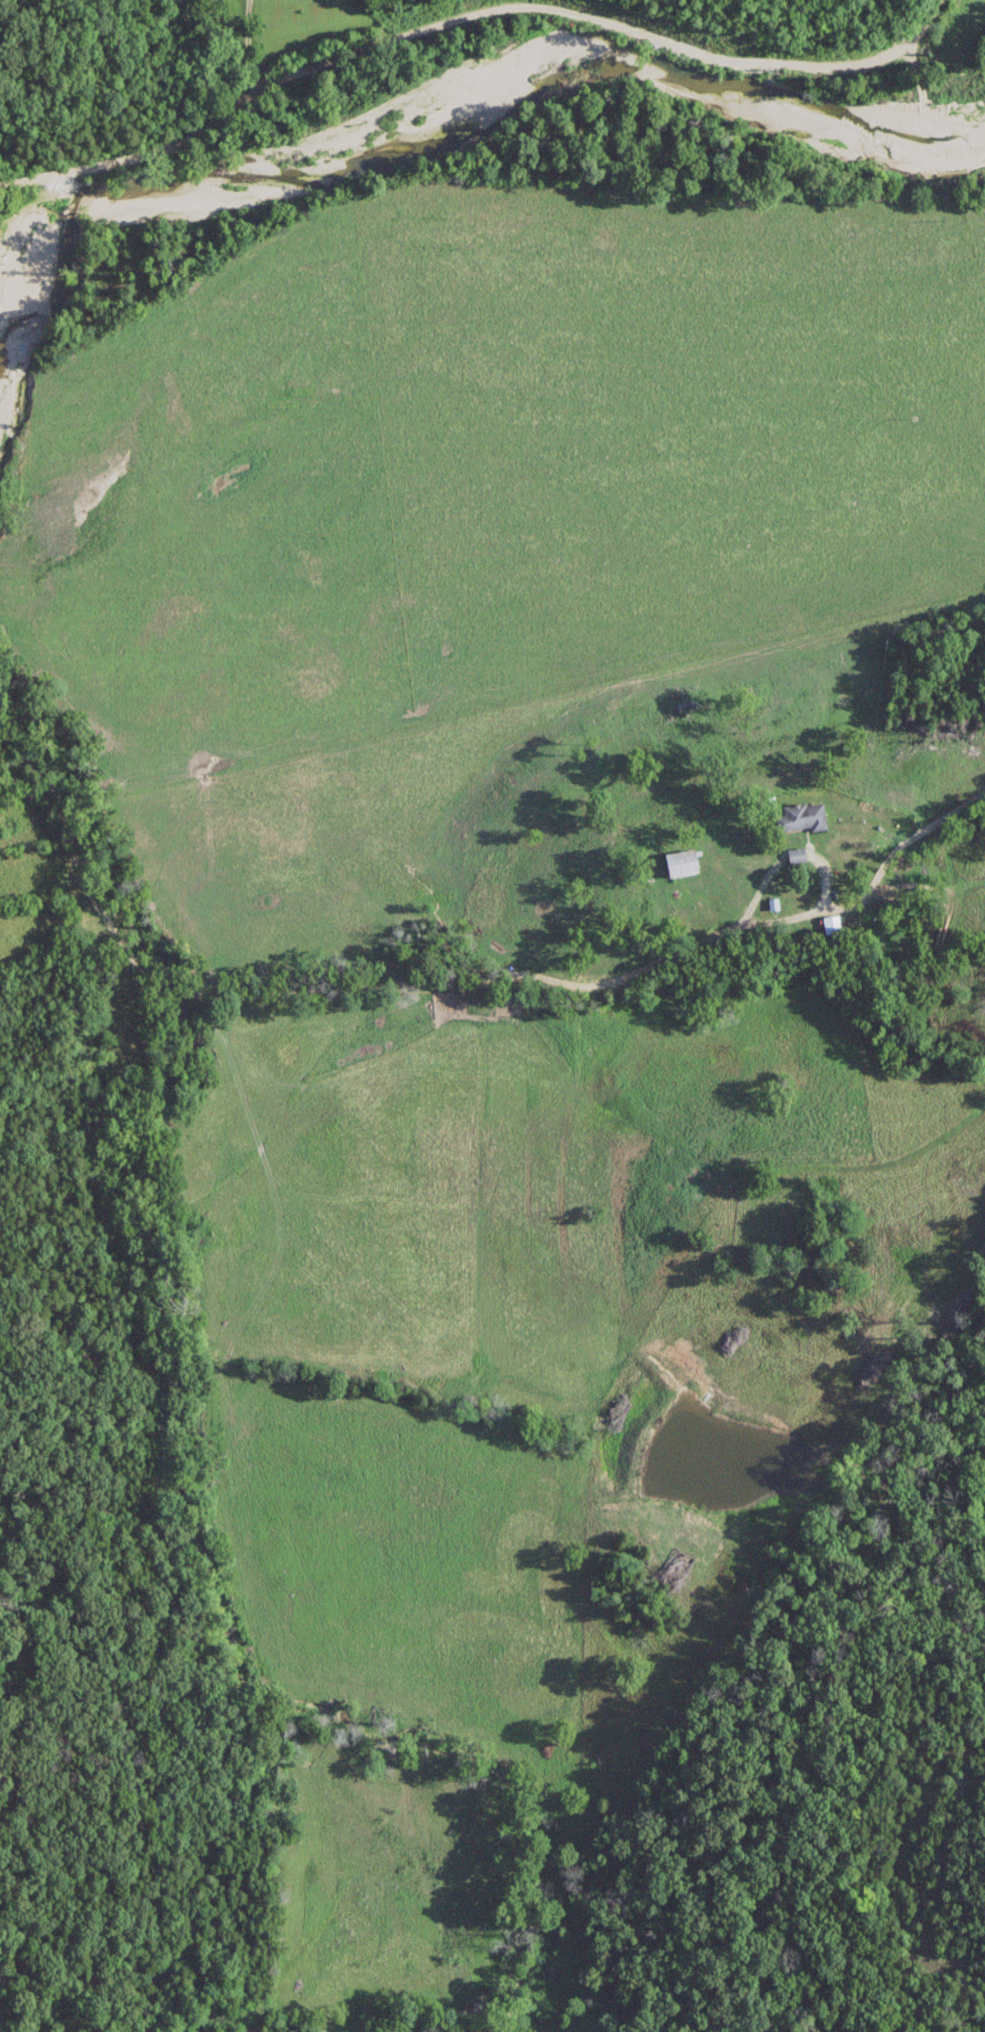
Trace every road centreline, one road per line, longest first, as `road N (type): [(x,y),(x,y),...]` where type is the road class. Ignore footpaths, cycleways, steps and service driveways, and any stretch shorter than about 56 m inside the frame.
road 1 (residential): [(984,791),(890,854),(859,905),(727,930),(608,986),(527,971),(490,984),(237,998),(176,988),(126,952),(87,894),(51,804),(17,745),(0,733)]
road 2 (residential): [(0,168),(116,116),(370,29),(526,3),(748,63),(851,67),(935,0)]

